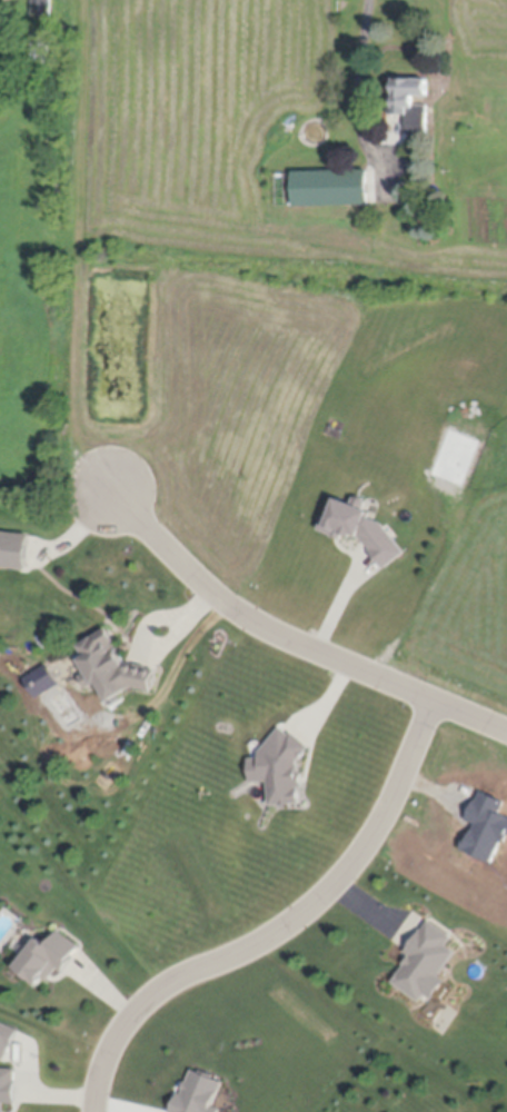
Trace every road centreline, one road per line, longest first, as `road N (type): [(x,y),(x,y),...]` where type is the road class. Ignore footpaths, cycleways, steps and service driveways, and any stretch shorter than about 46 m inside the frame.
road 1 (residential): [(93,1111),(105,1062),(136,1013),(195,971),(277,937),(332,887),(392,805),(435,701)]
road 2 (residential): [(506,732),(222,604),(116,497)]

